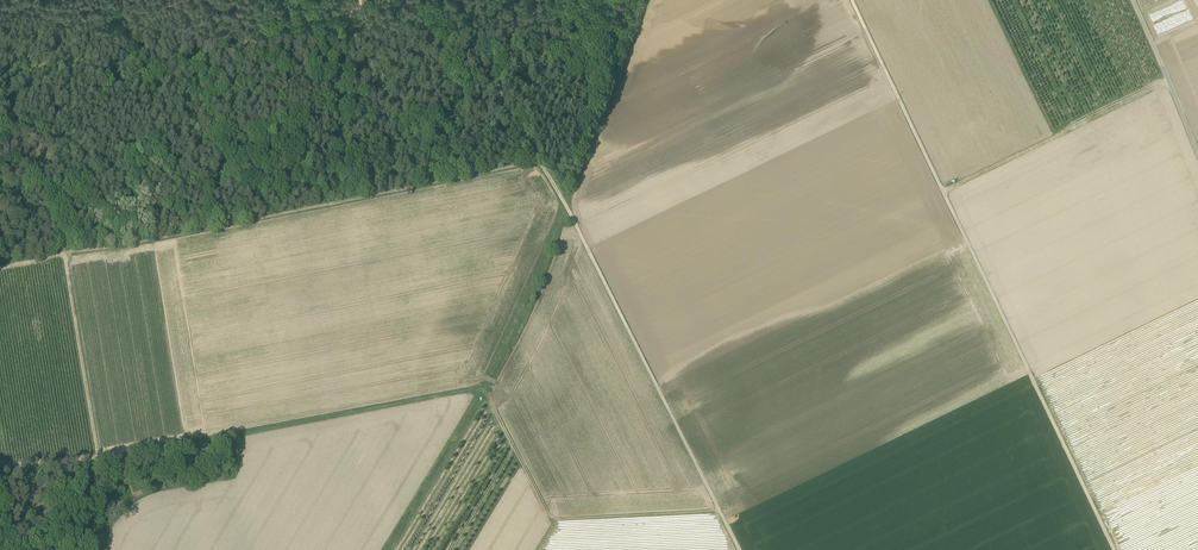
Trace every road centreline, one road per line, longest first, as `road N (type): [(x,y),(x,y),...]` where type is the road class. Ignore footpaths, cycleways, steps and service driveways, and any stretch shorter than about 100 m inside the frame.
road 1 (track): [(851,0),(1113,549)]
road 2 (track): [(539,162),(64,256)]
road 3 (track): [(539,162),(739,549)]
road 4 (track): [(13,128),(379,0)]
road 5 (track): [(91,549),(98,462),(64,256)]
road 6 (track): [(443,0),(539,162)]
road 7 (track): [(1133,0),(1197,152)]
road 8 (track): [(64,256),(13,128)]

